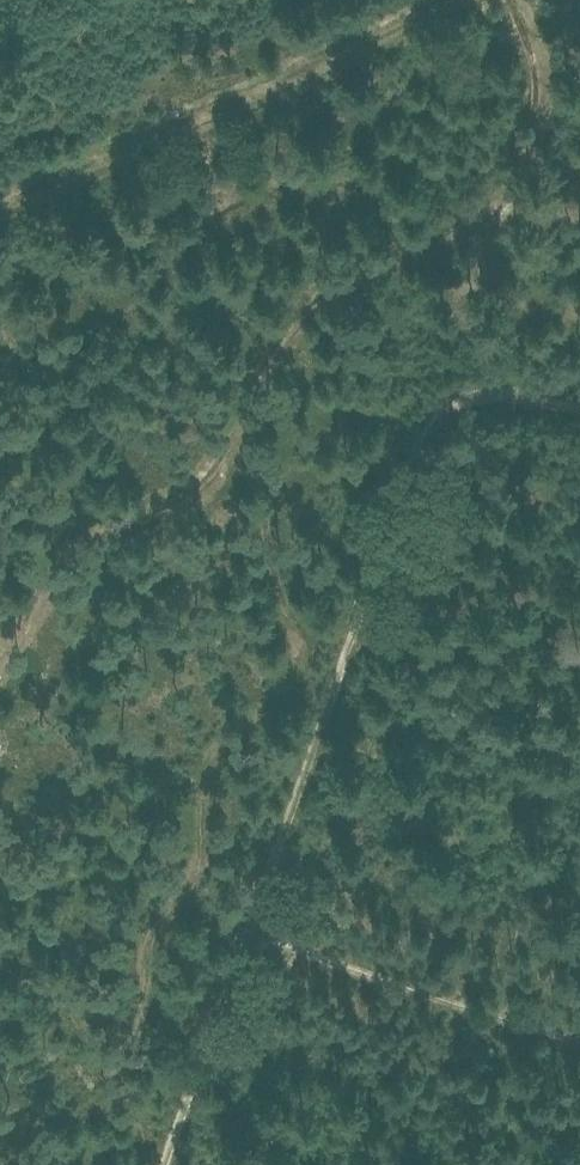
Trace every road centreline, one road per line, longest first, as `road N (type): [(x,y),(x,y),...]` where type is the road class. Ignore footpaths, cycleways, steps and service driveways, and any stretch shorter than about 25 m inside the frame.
road 1 (track): [(579,413),(471,392),(177,1164)]
road 2 (track): [(464,0),(0,204)]
road 3 (track): [(579,1035),(266,937)]

